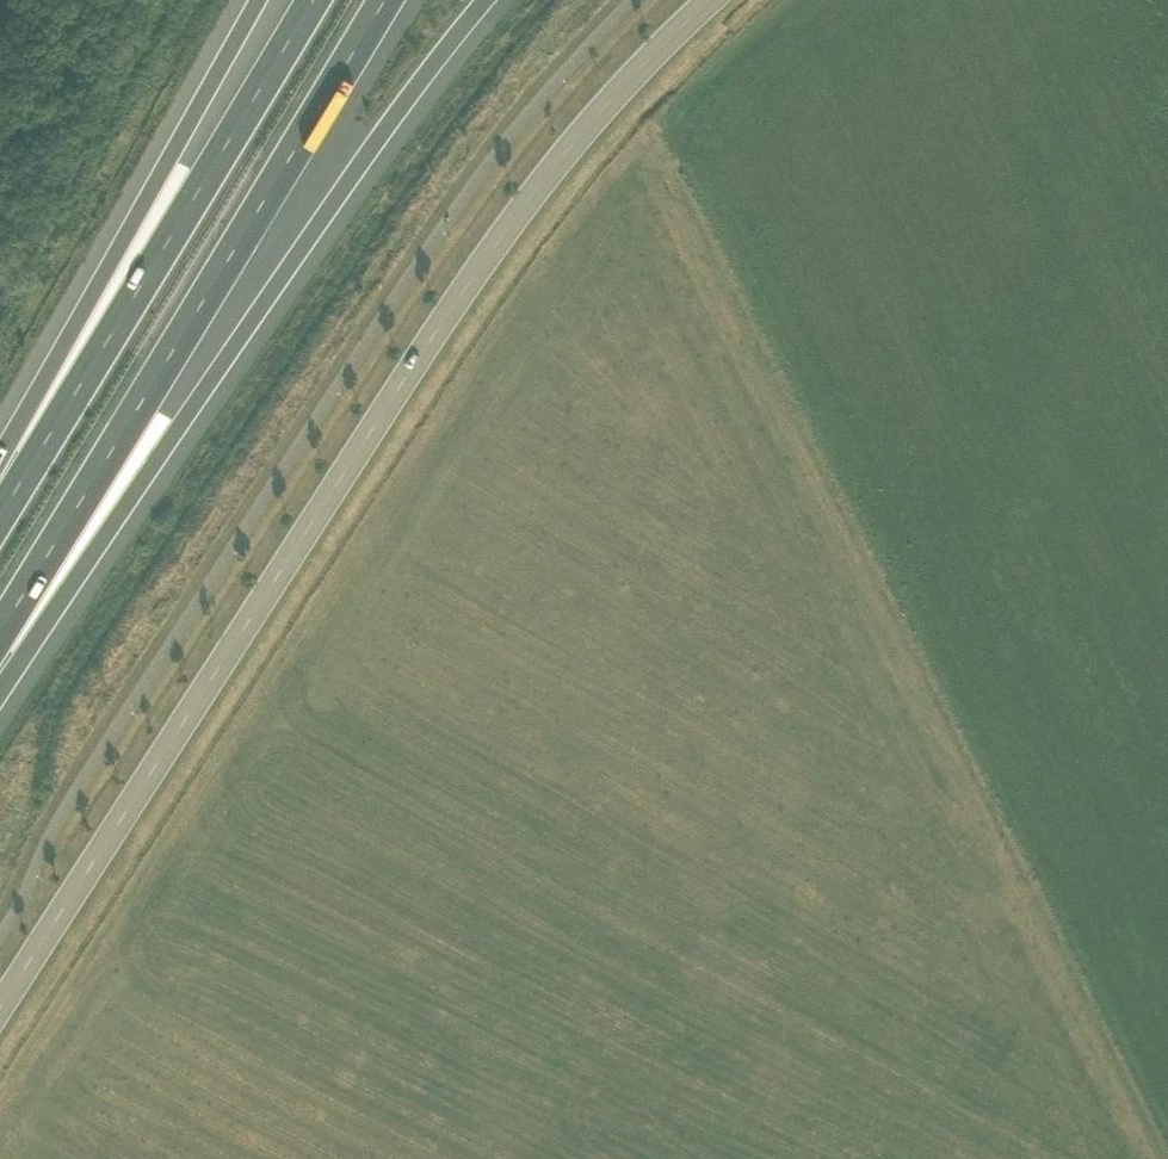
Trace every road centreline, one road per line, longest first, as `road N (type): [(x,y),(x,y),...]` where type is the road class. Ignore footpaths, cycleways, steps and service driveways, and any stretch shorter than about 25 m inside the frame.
road 1 (tertiary): [(0,1007),(511,221),(608,103),(711,0)]
road 2 (motorway): [(0,655),(103,537),(287,267),(487,0)]
road 3 (motorway): [(0,629),(383,0)]
road 4 (motorway): [(311,0),(0,516)]
road 5 (motorway): [(271,0),(0,510)]

